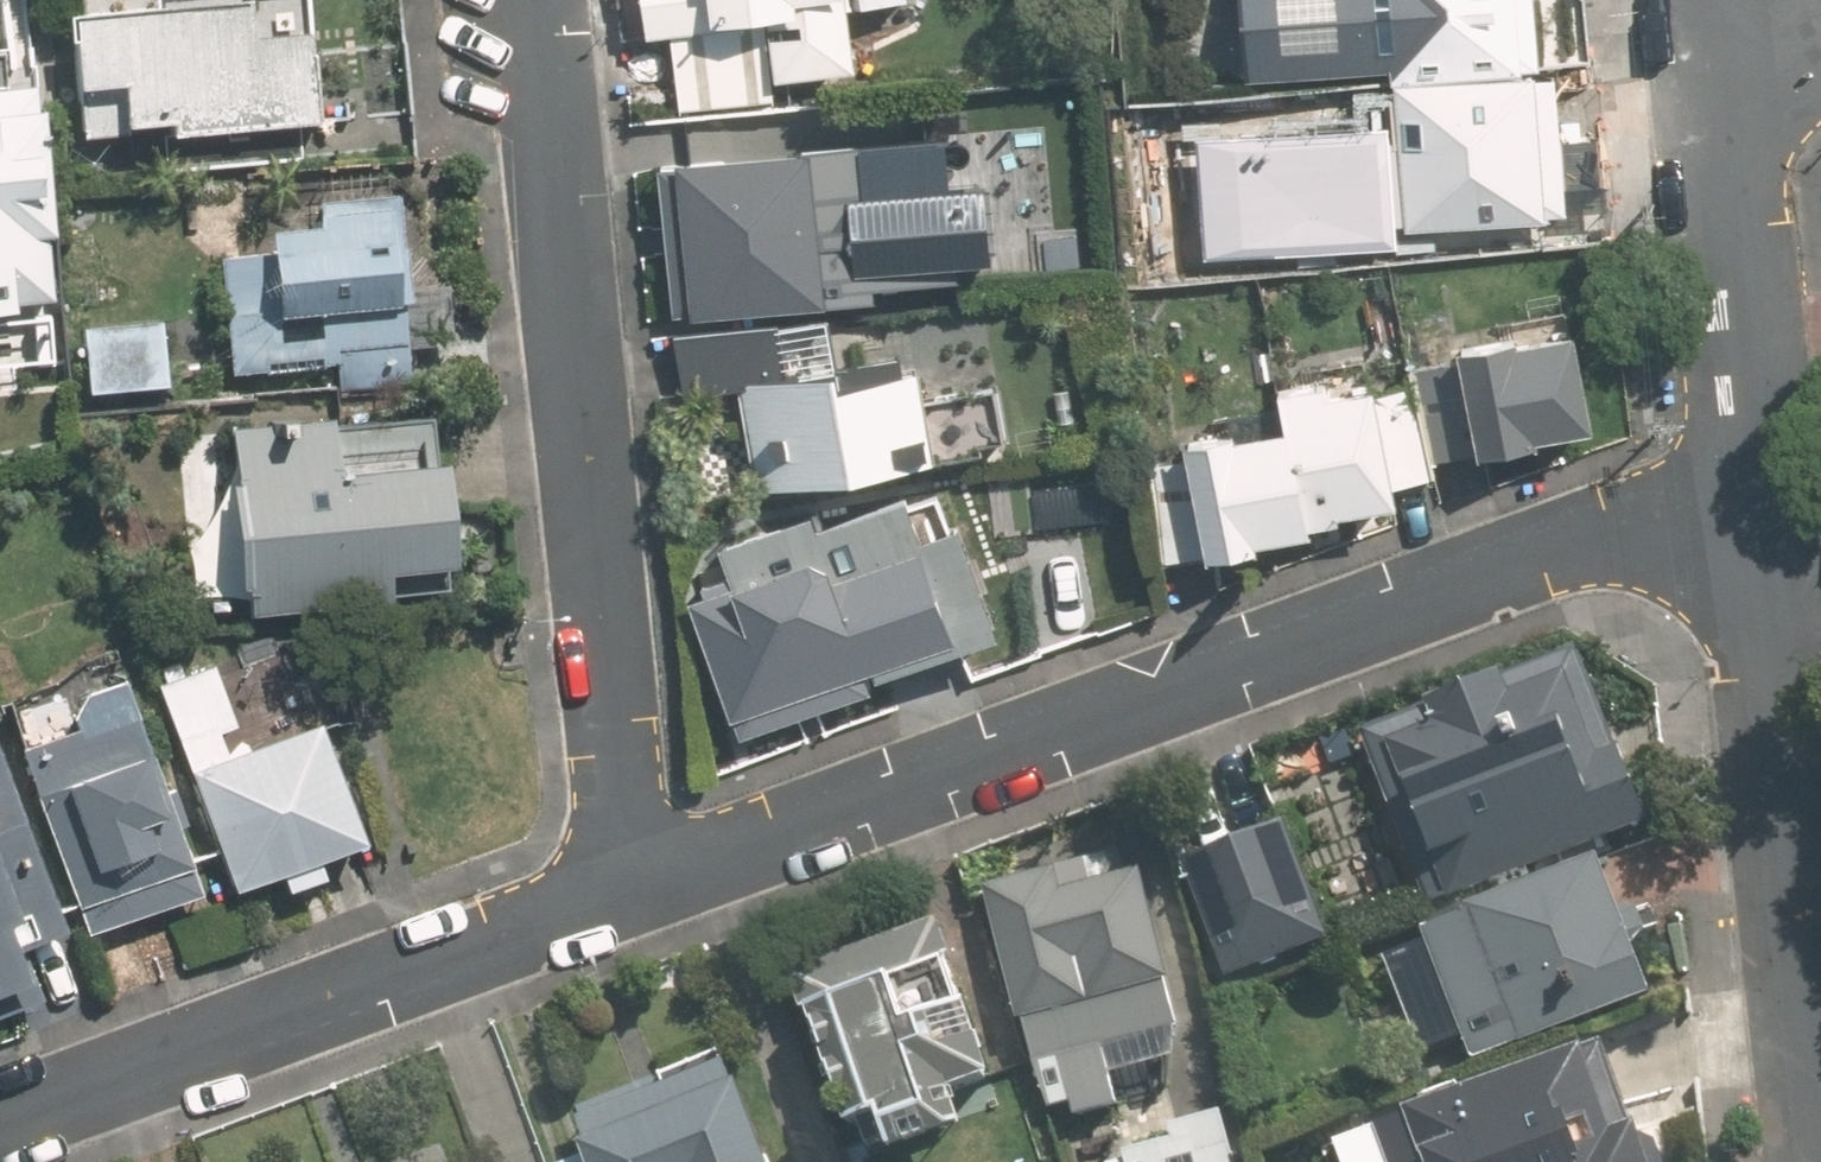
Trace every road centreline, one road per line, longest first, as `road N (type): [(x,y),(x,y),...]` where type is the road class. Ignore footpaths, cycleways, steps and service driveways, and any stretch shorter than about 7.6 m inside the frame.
road 1 (residential): [(637,891),(1660,516),(1766,501)]
road 2 (residential): [(637,891),(535,0)]
road 3 (residential): [(0,1123),(637,891)]
road 4 (residential): [(1766,501),(1717,56)]
road 5 (residential): [(1820,912),(1766,501)]

